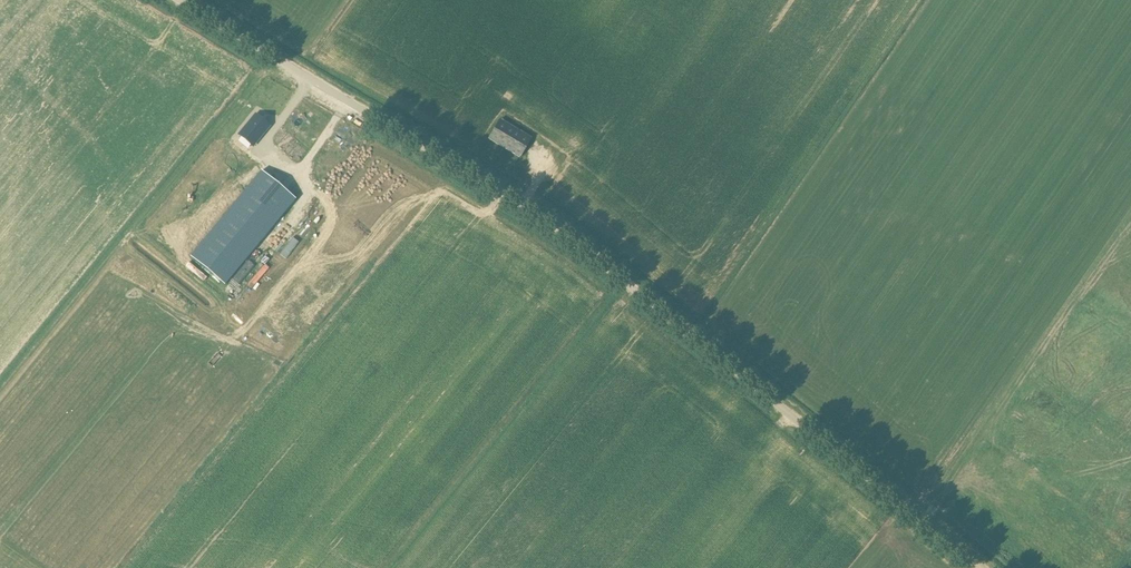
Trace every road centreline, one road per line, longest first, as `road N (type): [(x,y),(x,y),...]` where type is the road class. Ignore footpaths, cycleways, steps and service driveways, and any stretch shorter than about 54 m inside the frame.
road 1 (unclassified): [(975,567),(589,240),(180,0)]

